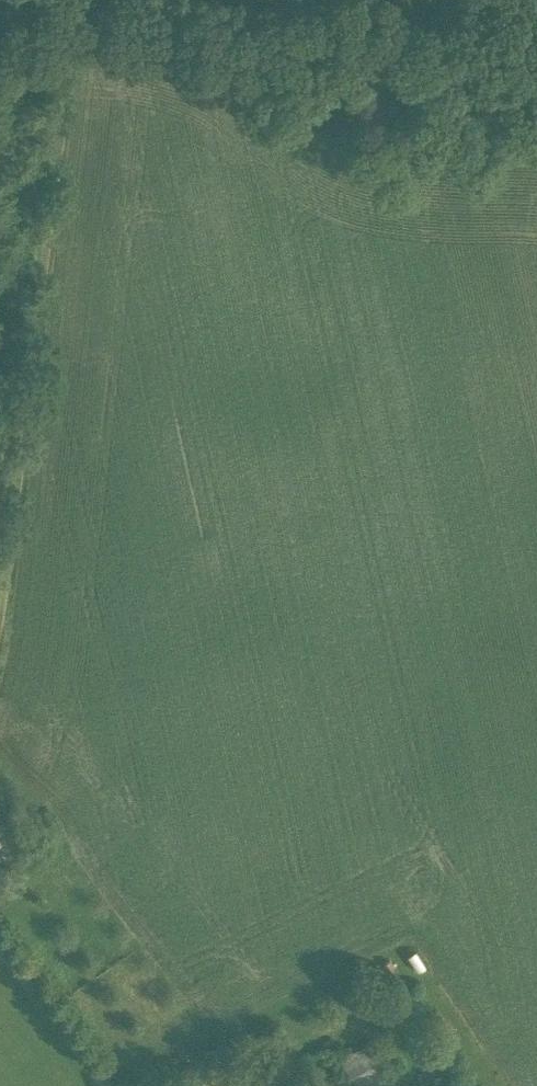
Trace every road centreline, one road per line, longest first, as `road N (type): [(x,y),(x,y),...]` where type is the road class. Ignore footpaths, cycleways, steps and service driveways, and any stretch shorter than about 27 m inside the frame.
road 1 (track): [(51,0),(0,582)]
road 2 (unclassified): [(89,1085),(0,957)]

